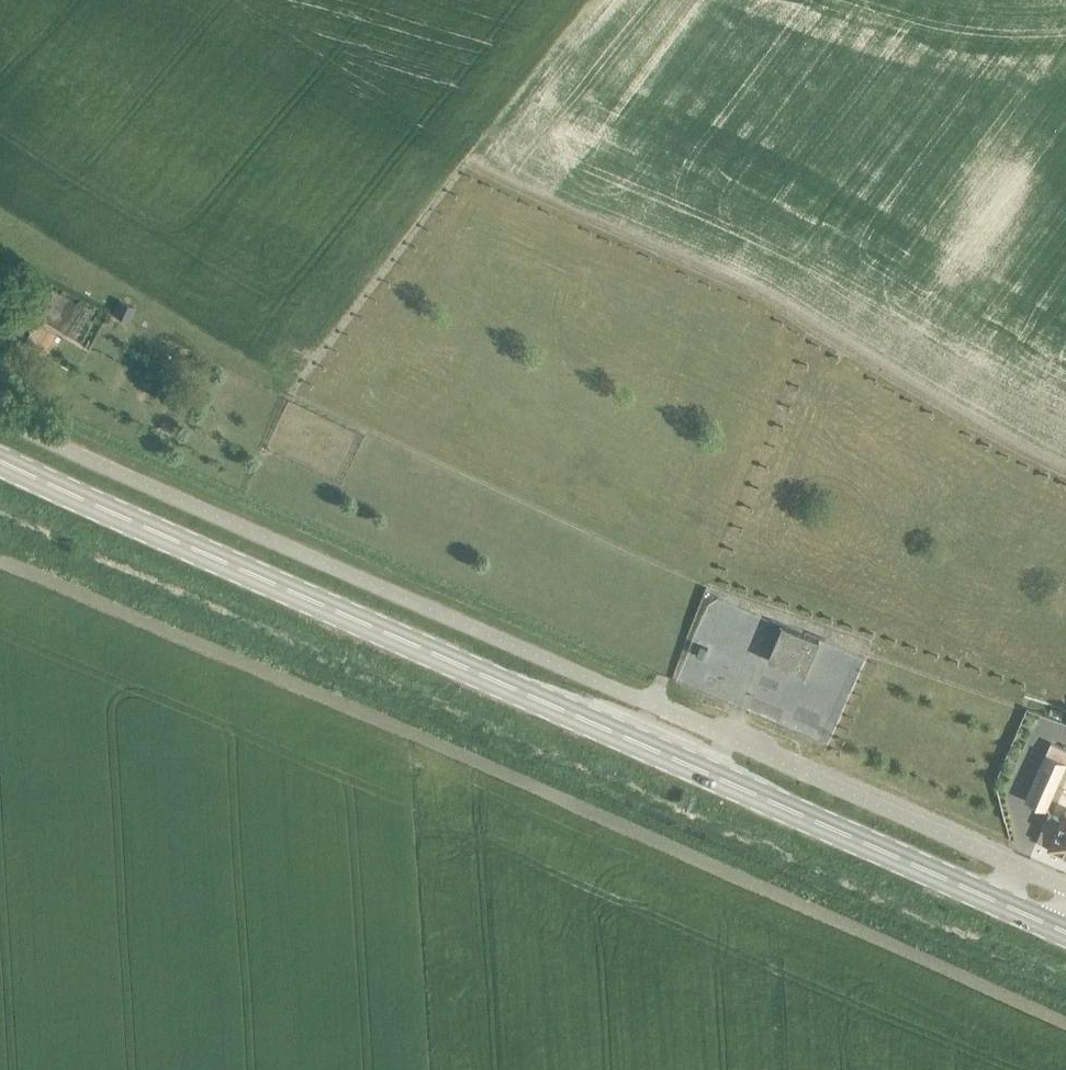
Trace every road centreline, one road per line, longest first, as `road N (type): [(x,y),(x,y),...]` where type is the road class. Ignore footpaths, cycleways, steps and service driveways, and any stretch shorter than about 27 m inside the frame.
road 1 (secondary): [(0,461),(1065,933)]

